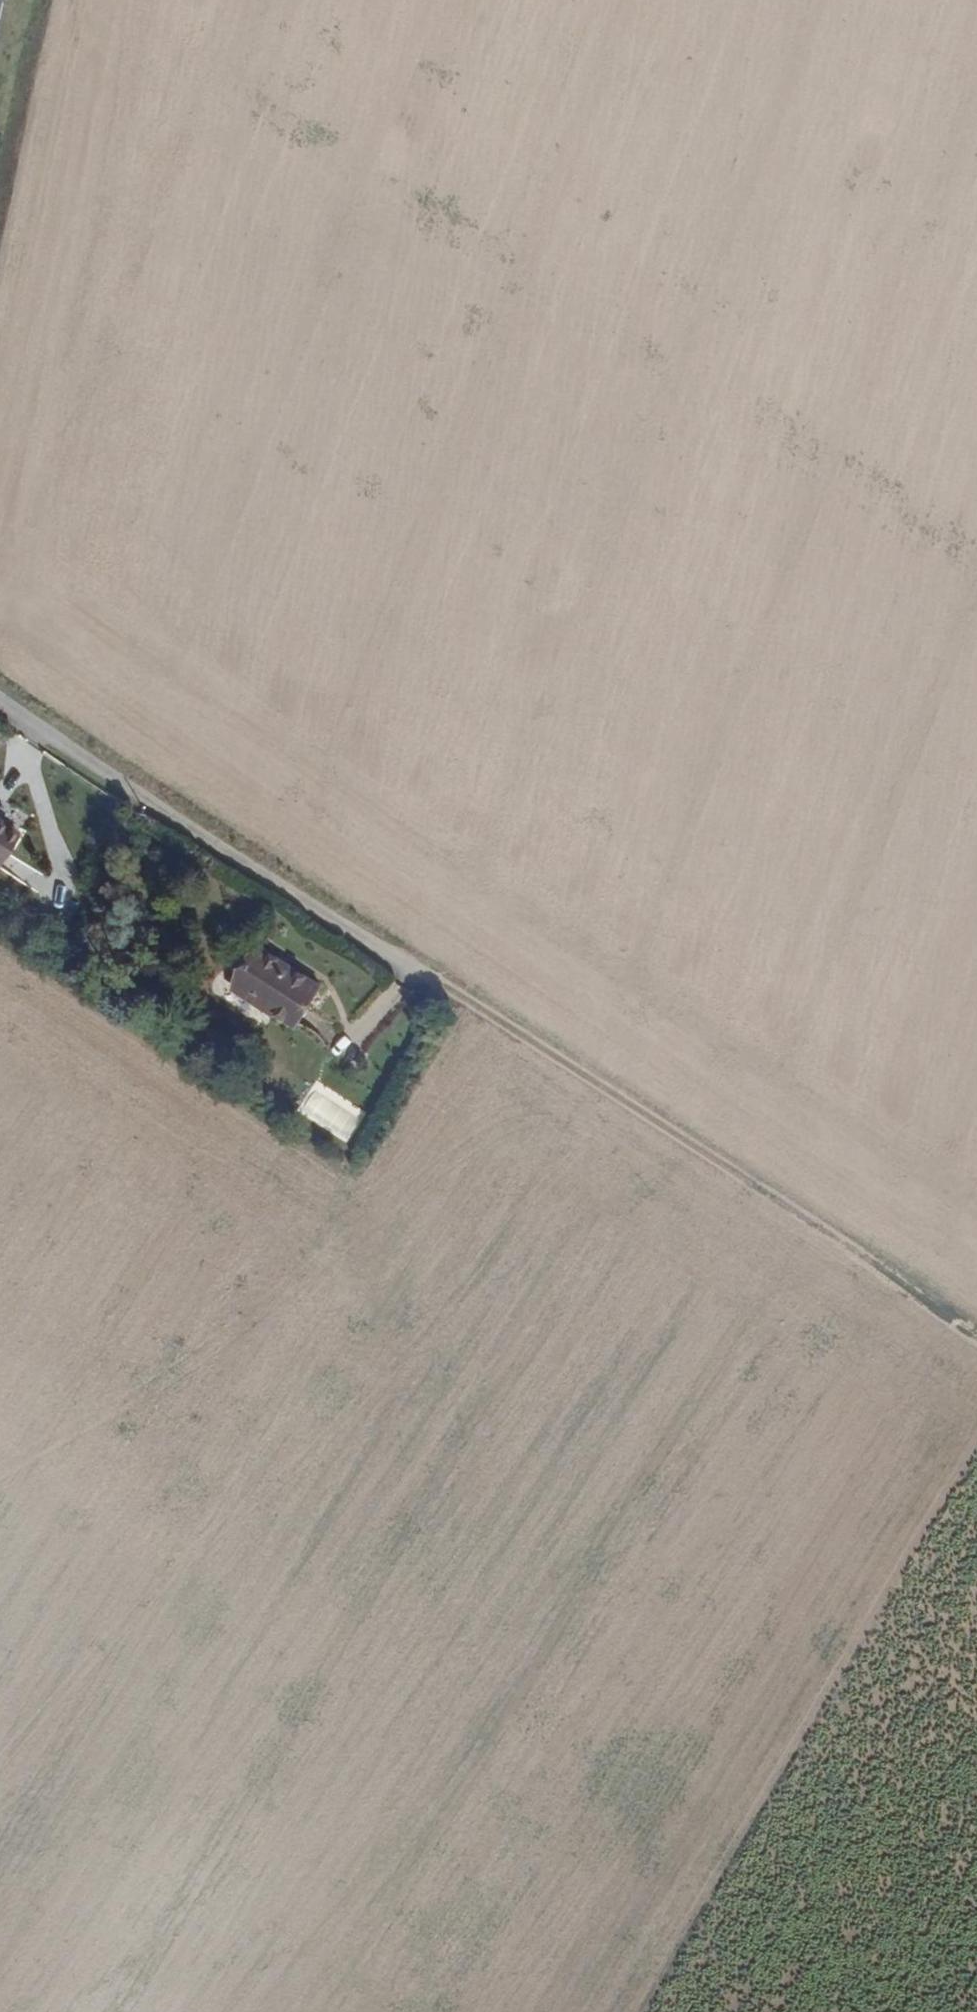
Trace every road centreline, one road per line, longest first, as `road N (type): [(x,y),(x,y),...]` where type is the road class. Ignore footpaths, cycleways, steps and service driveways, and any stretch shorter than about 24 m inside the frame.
road 1 (track): [(414,968),(976,1334)]
road 2 (unclassified): [(0,698),(414,968)]

